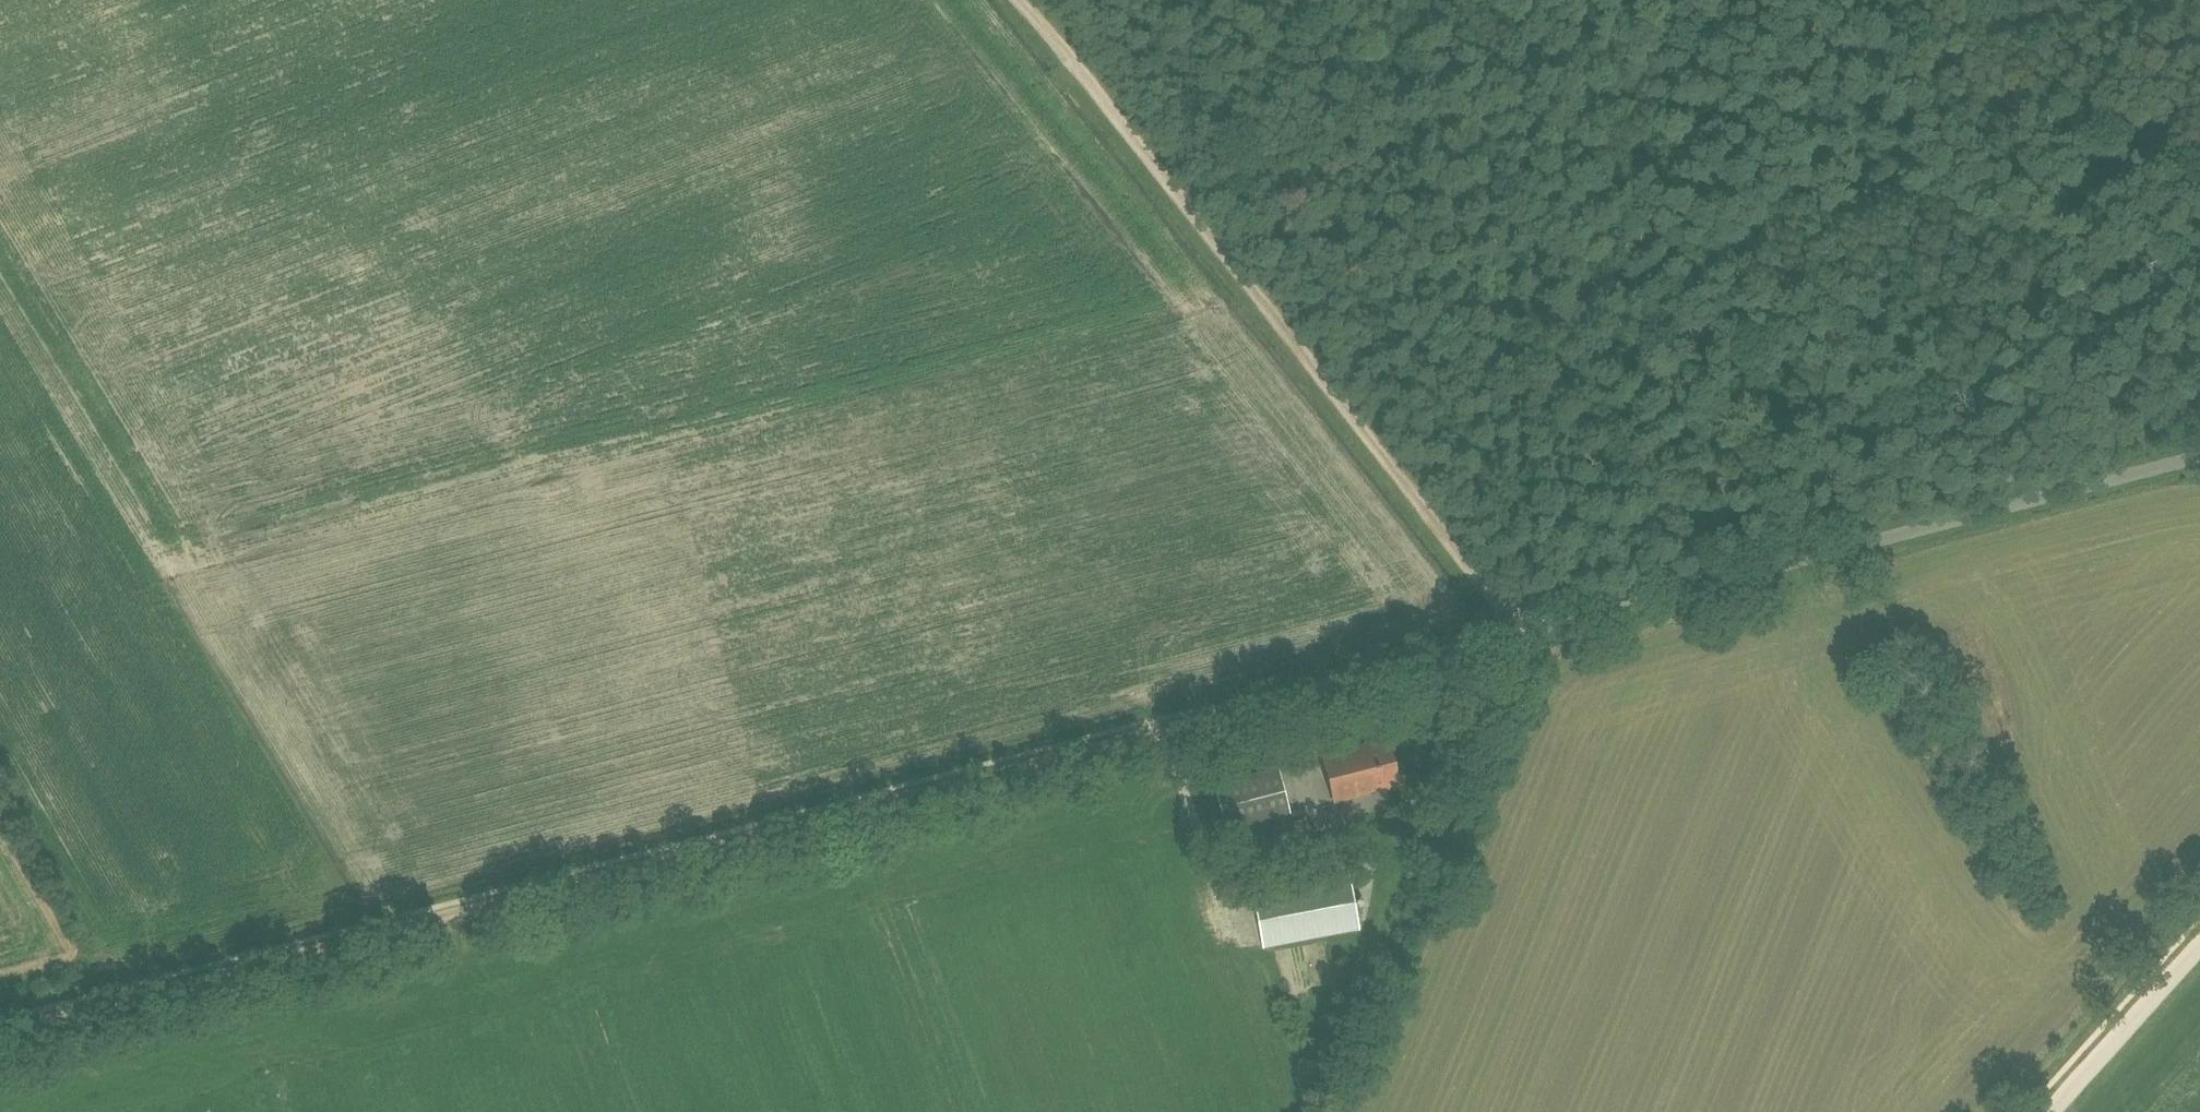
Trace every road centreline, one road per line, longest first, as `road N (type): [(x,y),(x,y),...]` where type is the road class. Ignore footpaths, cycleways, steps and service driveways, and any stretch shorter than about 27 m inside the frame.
road 1 (track): [(0,1030),(1259,705)]
road 2 (unclassified): [(1259,705),(2199,458)]
road 3 (track): [(1521,633),(1025,0)]
road 4 (unclassified): [(2049,1111),(2199,944)]

